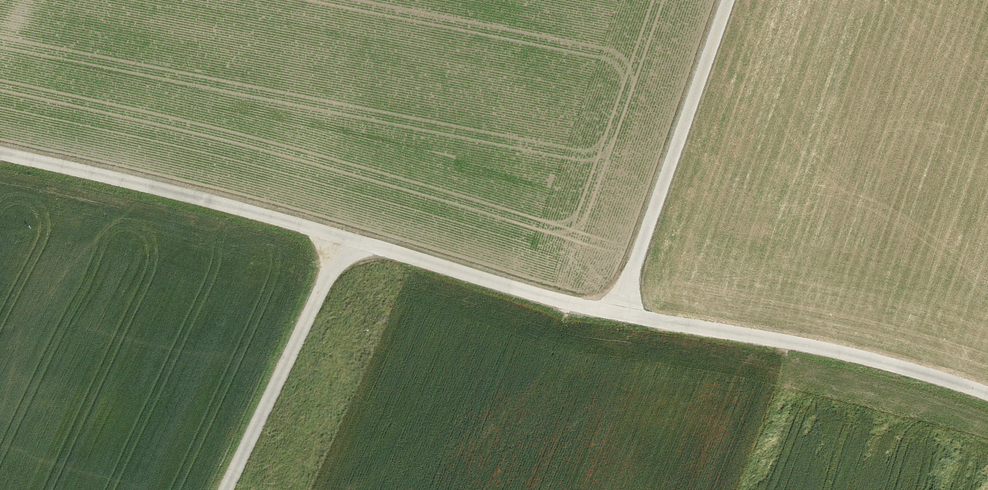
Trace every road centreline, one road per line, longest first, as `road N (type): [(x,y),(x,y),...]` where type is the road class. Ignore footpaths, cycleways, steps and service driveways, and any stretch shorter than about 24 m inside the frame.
road 1 (track): [(987,393),(859,356),(617,315),(190,196),(0,154)]
road 2 (track): [(727,0),(617,315)]
road 3 (track): [(223,489),(342,238)]

